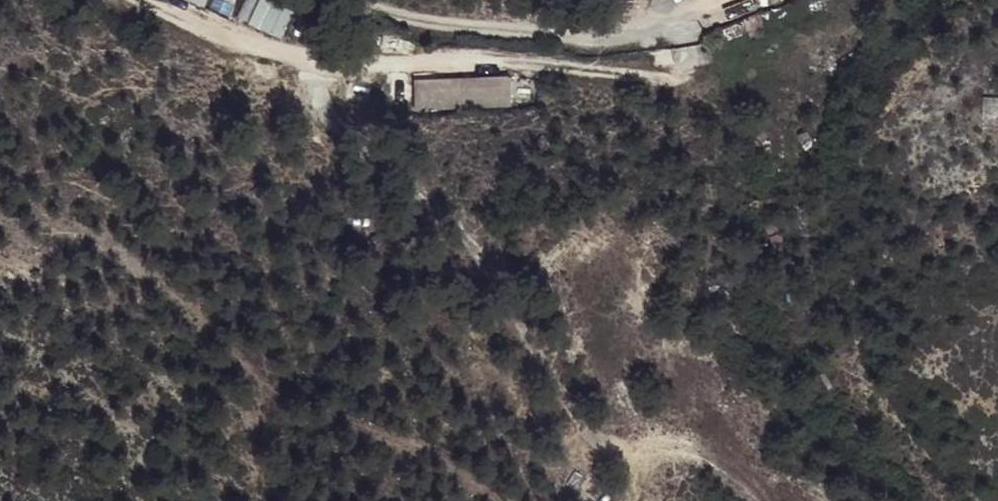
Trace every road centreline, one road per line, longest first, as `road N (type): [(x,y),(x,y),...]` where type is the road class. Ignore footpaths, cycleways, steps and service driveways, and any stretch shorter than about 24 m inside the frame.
road 1 (track): [(674,21),(680,79),(483,60),(318,68),(216,37),(146,0)]
road 2 (track): [(318,68),(314,101),(495,280),(603,447),(644,456)]
road 3 (track): [(385,0),(485,29),(604,44),(739,0)]

